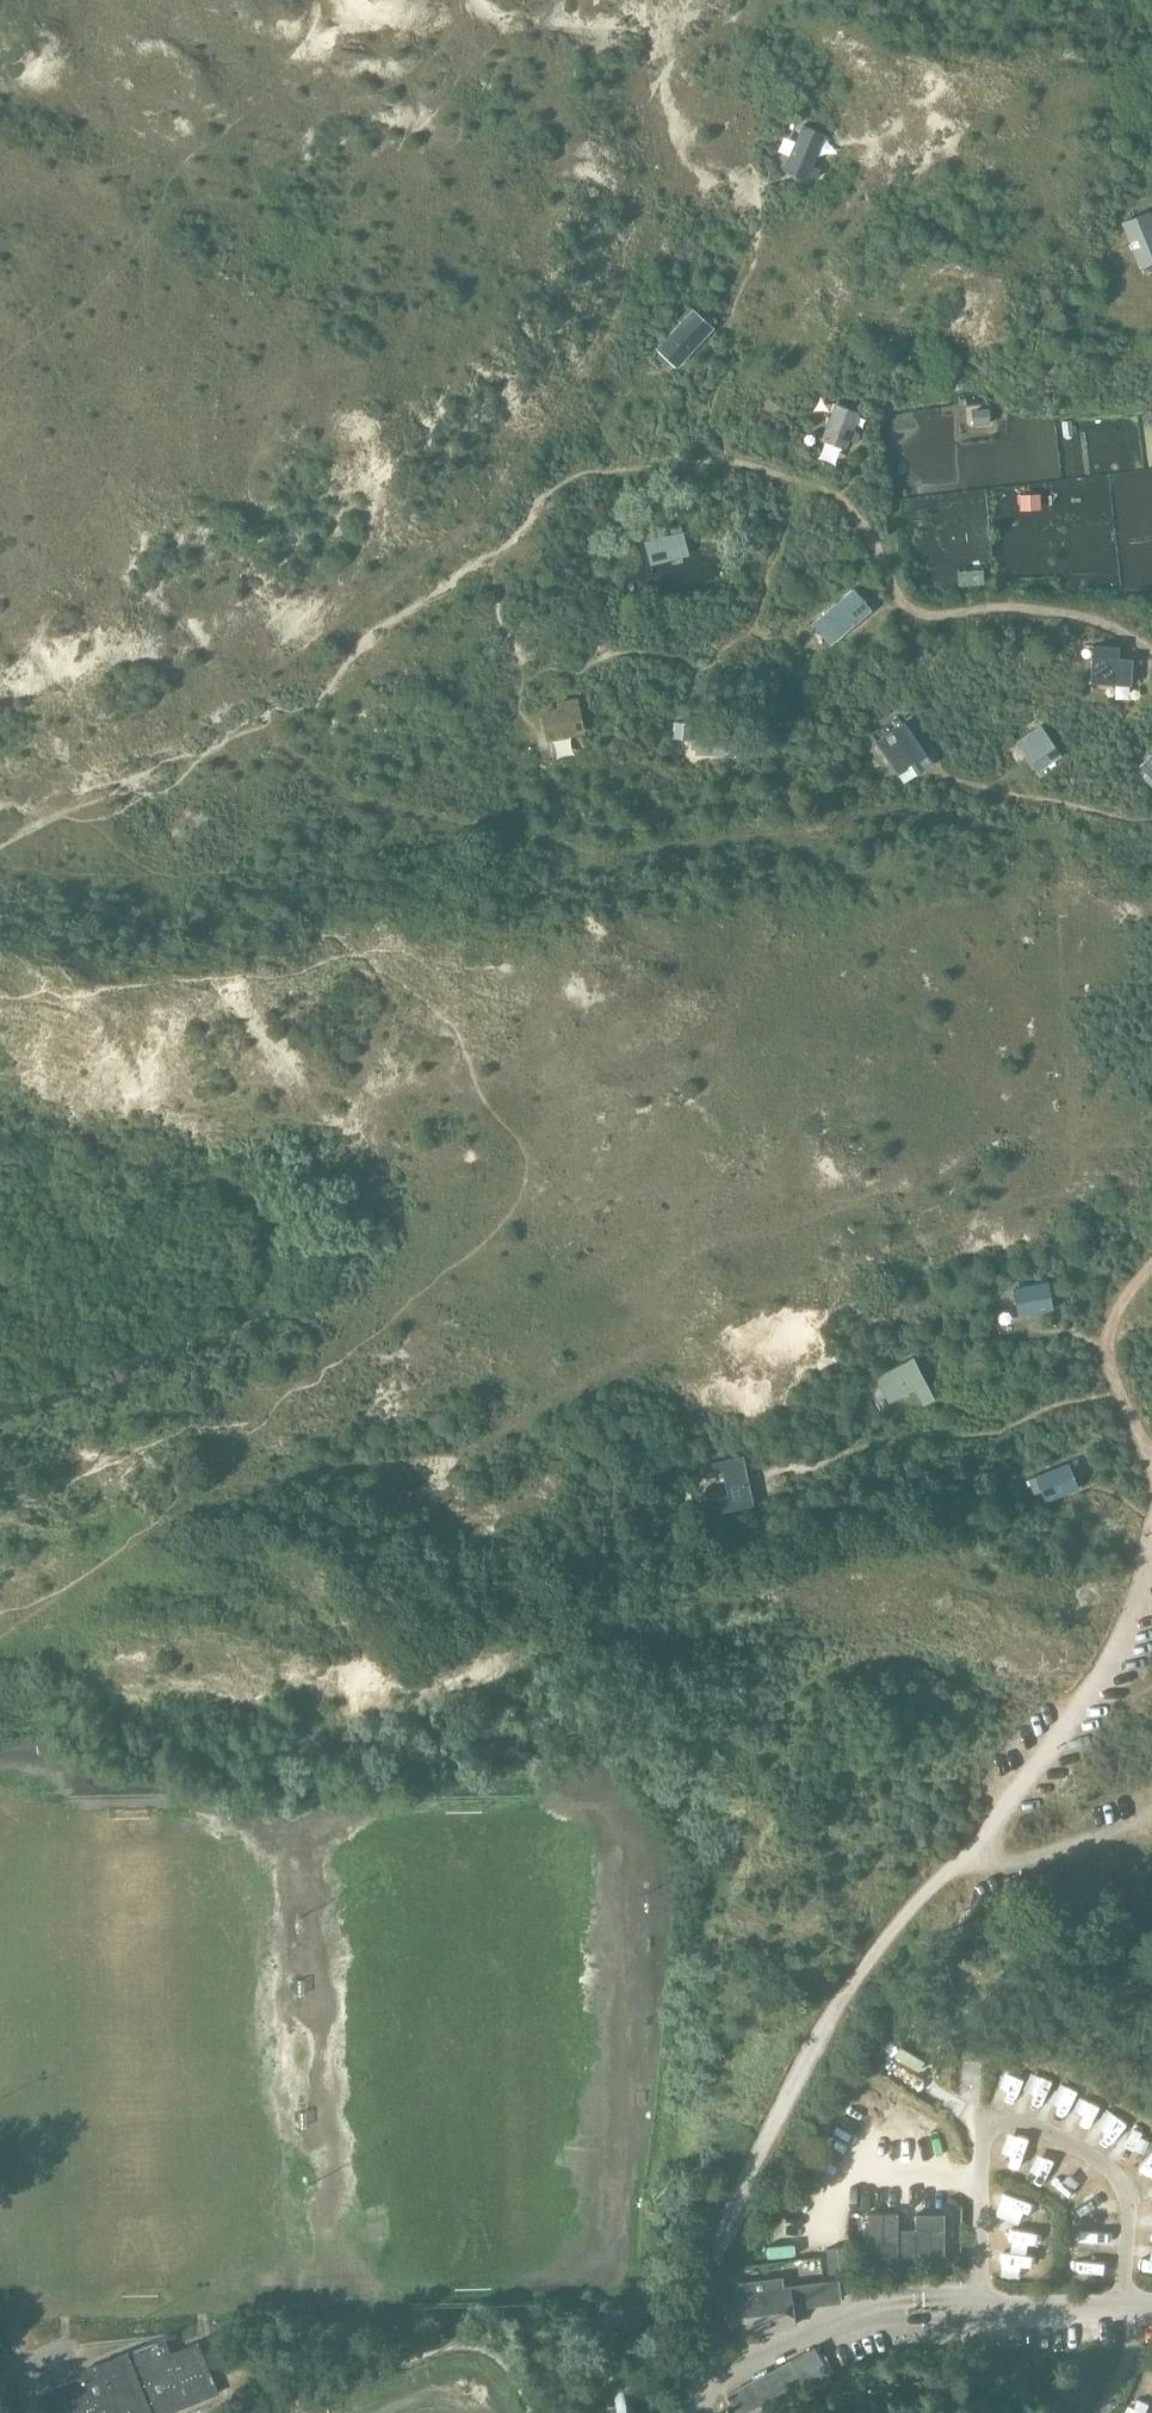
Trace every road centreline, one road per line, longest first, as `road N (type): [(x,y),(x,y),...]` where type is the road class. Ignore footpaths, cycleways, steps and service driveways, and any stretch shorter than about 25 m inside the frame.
road 1 (track): [(1151,1547),(1128,1628),(1094,1692),(972,1857),(915,1908),(754,2167),(719,2252),(702,2390)]
road 2 (unclassified): [(691,2412),(702,2390),(726,2372),(878,2307),(916,2304)]

